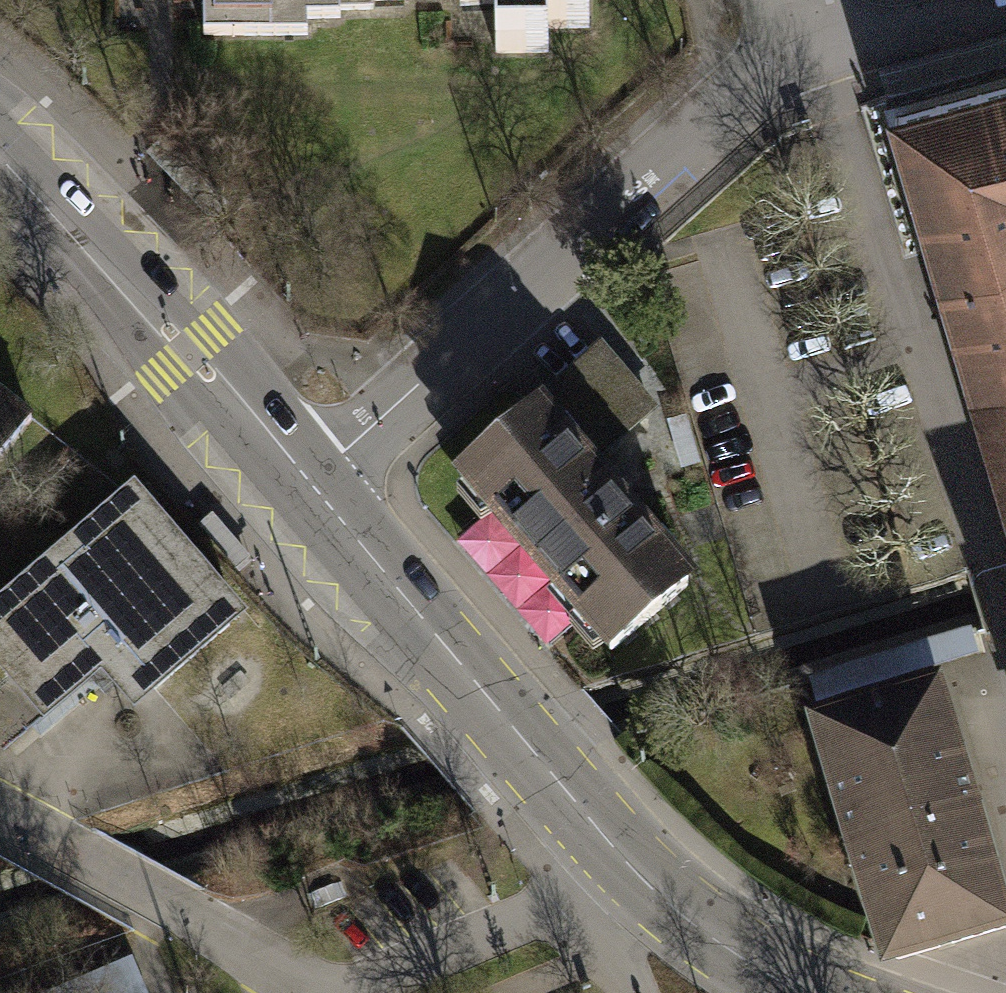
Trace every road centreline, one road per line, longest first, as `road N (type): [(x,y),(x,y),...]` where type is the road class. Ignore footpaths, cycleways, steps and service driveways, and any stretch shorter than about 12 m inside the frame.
road 1 (residential): [(309,490),(782,61)]
road 2 (primary): [(309,490),(629,864)]
road 3 (primary): [(0,159),(189,350),(309,490)]
road 4 (residential): [(0,821),(306,992)]
road 5 (residential): [(360,992),(569,901),(629,864)]
road 6 (residential): [(782,61),(1005,1)]
road 7 (primary): [(629,864),(705,930),(805,992)]

